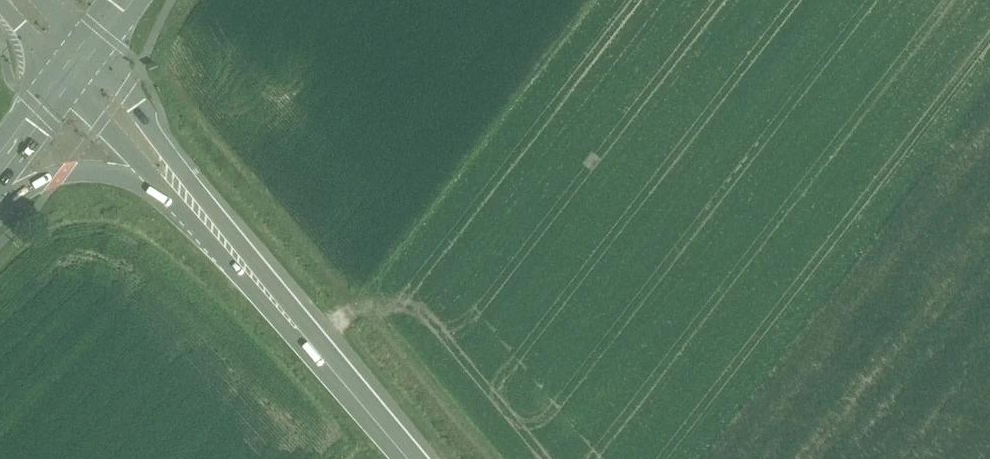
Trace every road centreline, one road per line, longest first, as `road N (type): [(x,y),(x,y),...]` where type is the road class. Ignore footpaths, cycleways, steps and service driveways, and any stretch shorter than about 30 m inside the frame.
road 1 (secondary): [(410,458),(186,196)]
road 2 (primary): [(0,199),(56,175),(97,171),(186,196)]
road 3 (secondary): [(186,196),(78,63)]
road 4 (primary): [(0,165),(78,63)]

